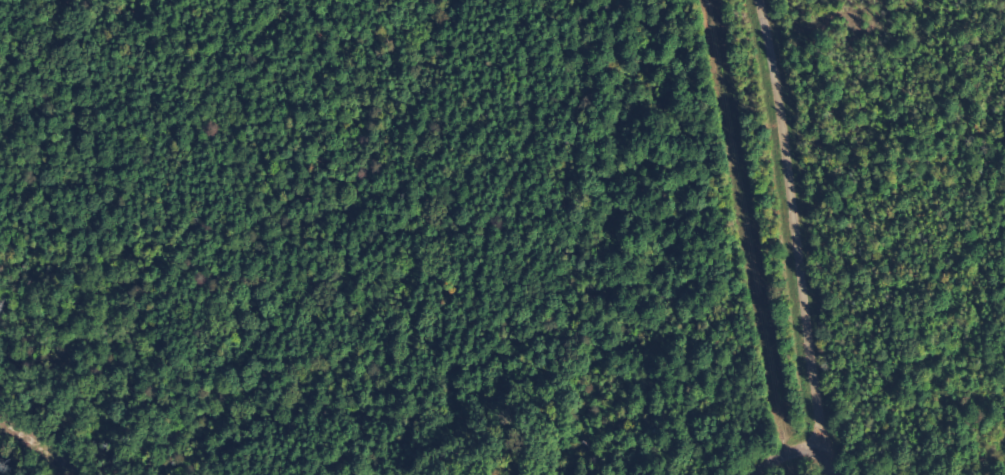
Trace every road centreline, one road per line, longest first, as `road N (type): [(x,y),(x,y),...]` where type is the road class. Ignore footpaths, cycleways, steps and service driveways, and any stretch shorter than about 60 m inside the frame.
road 1 (residential): [(822,446),(813,289),(776,44)]

